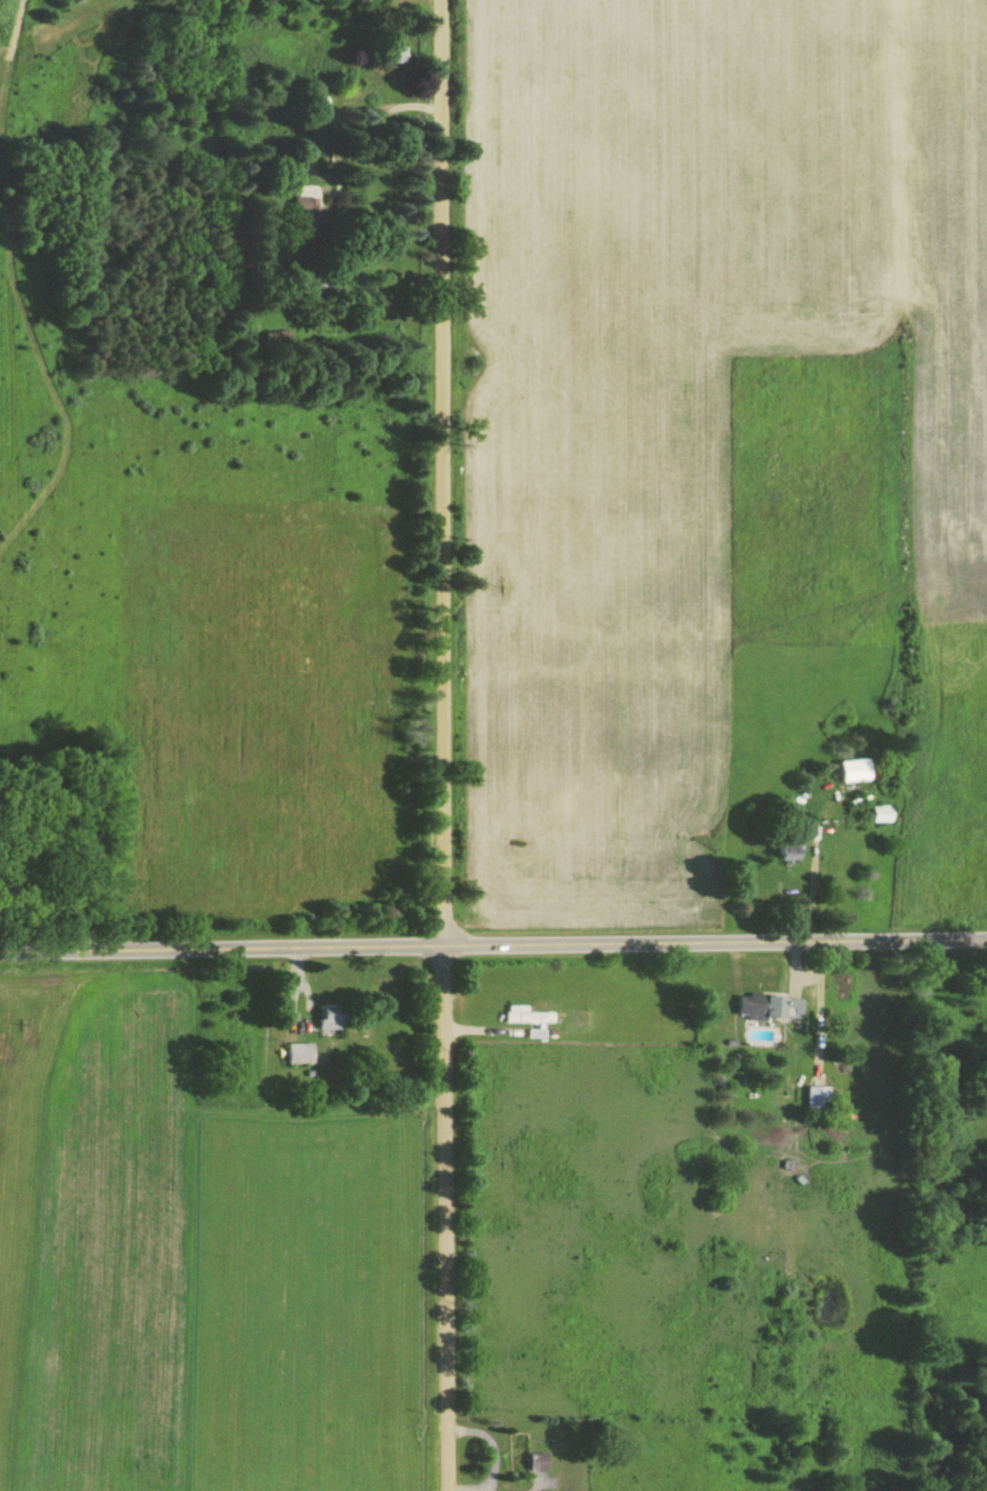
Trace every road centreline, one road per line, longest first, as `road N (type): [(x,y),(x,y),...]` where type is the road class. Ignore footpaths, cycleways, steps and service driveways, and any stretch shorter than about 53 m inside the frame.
road 1 (residential): [(448,1490),(440,0)]
road 2 (tertiary): [(0,952),(986,940)]

